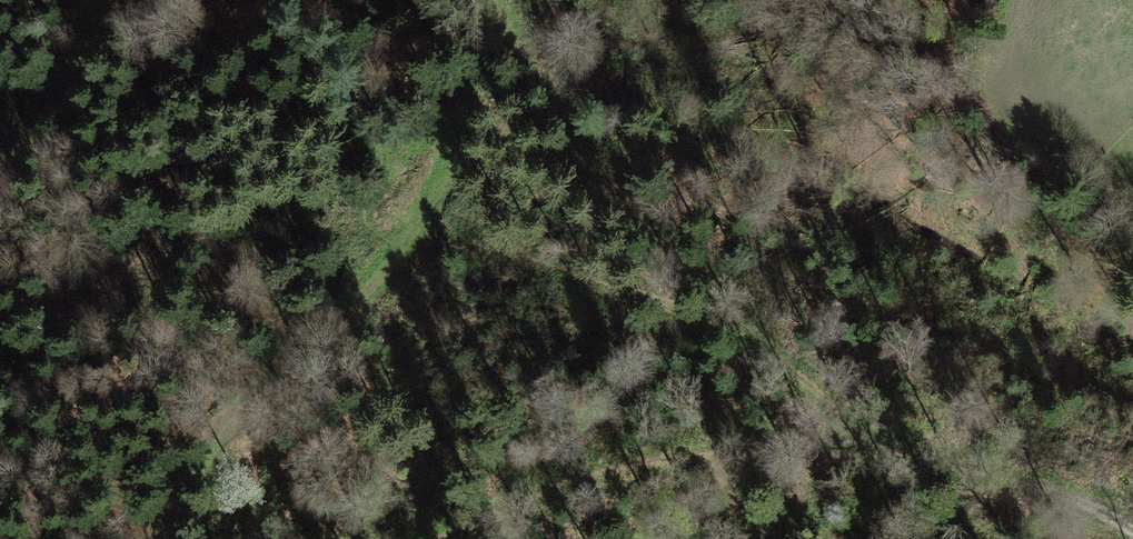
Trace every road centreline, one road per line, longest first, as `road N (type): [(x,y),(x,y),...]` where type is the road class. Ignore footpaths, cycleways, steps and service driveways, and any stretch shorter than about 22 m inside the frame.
road 1 (track): [(1132,534),(1069,489),(862,436),(683,296),(551,51),(532,0)]
road 2 (track): [(167,538),(196,449),(410,239),(456,144),(494,0)]
road 3 (track): [(683,296),(474,234),(426,207),(384,152),(356,58),(310,0)]
road 4 (track): [(862,436),(649,459),(427,538)]
road 5 (track): [(113,0),(0,174)]

